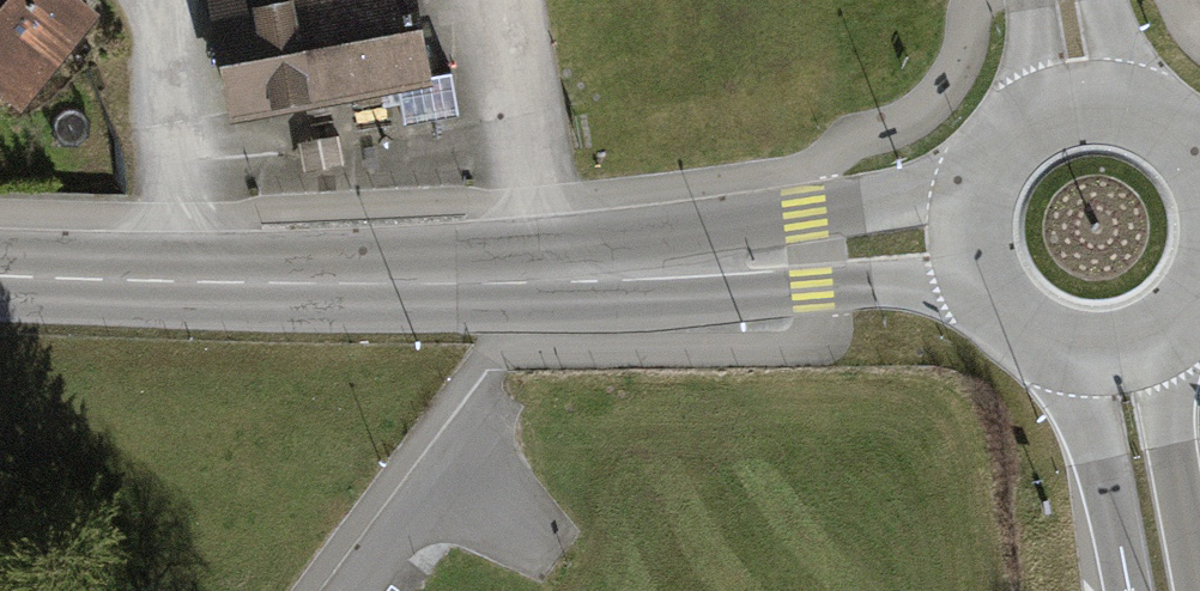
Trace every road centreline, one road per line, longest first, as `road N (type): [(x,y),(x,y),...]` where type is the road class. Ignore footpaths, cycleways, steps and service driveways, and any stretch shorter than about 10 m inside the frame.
road 1 (secondary): [(970,248),(545,280),(0,275)]
road 2 (secondary): [(1199,150),(1173,124),(1126,106),(1075,106),(1039,120),(985,173),(970,248)]
road 3 (motorway): [(1075,364),(1127,590)]
road 4 (residential): [(492,407),(356,590)]
road 5 (motorway): [(1199,573),(1157,355)]
road 6 (secondary): [(970,248),(981,288),(1004,323),(1036,349),(1075,364)]

